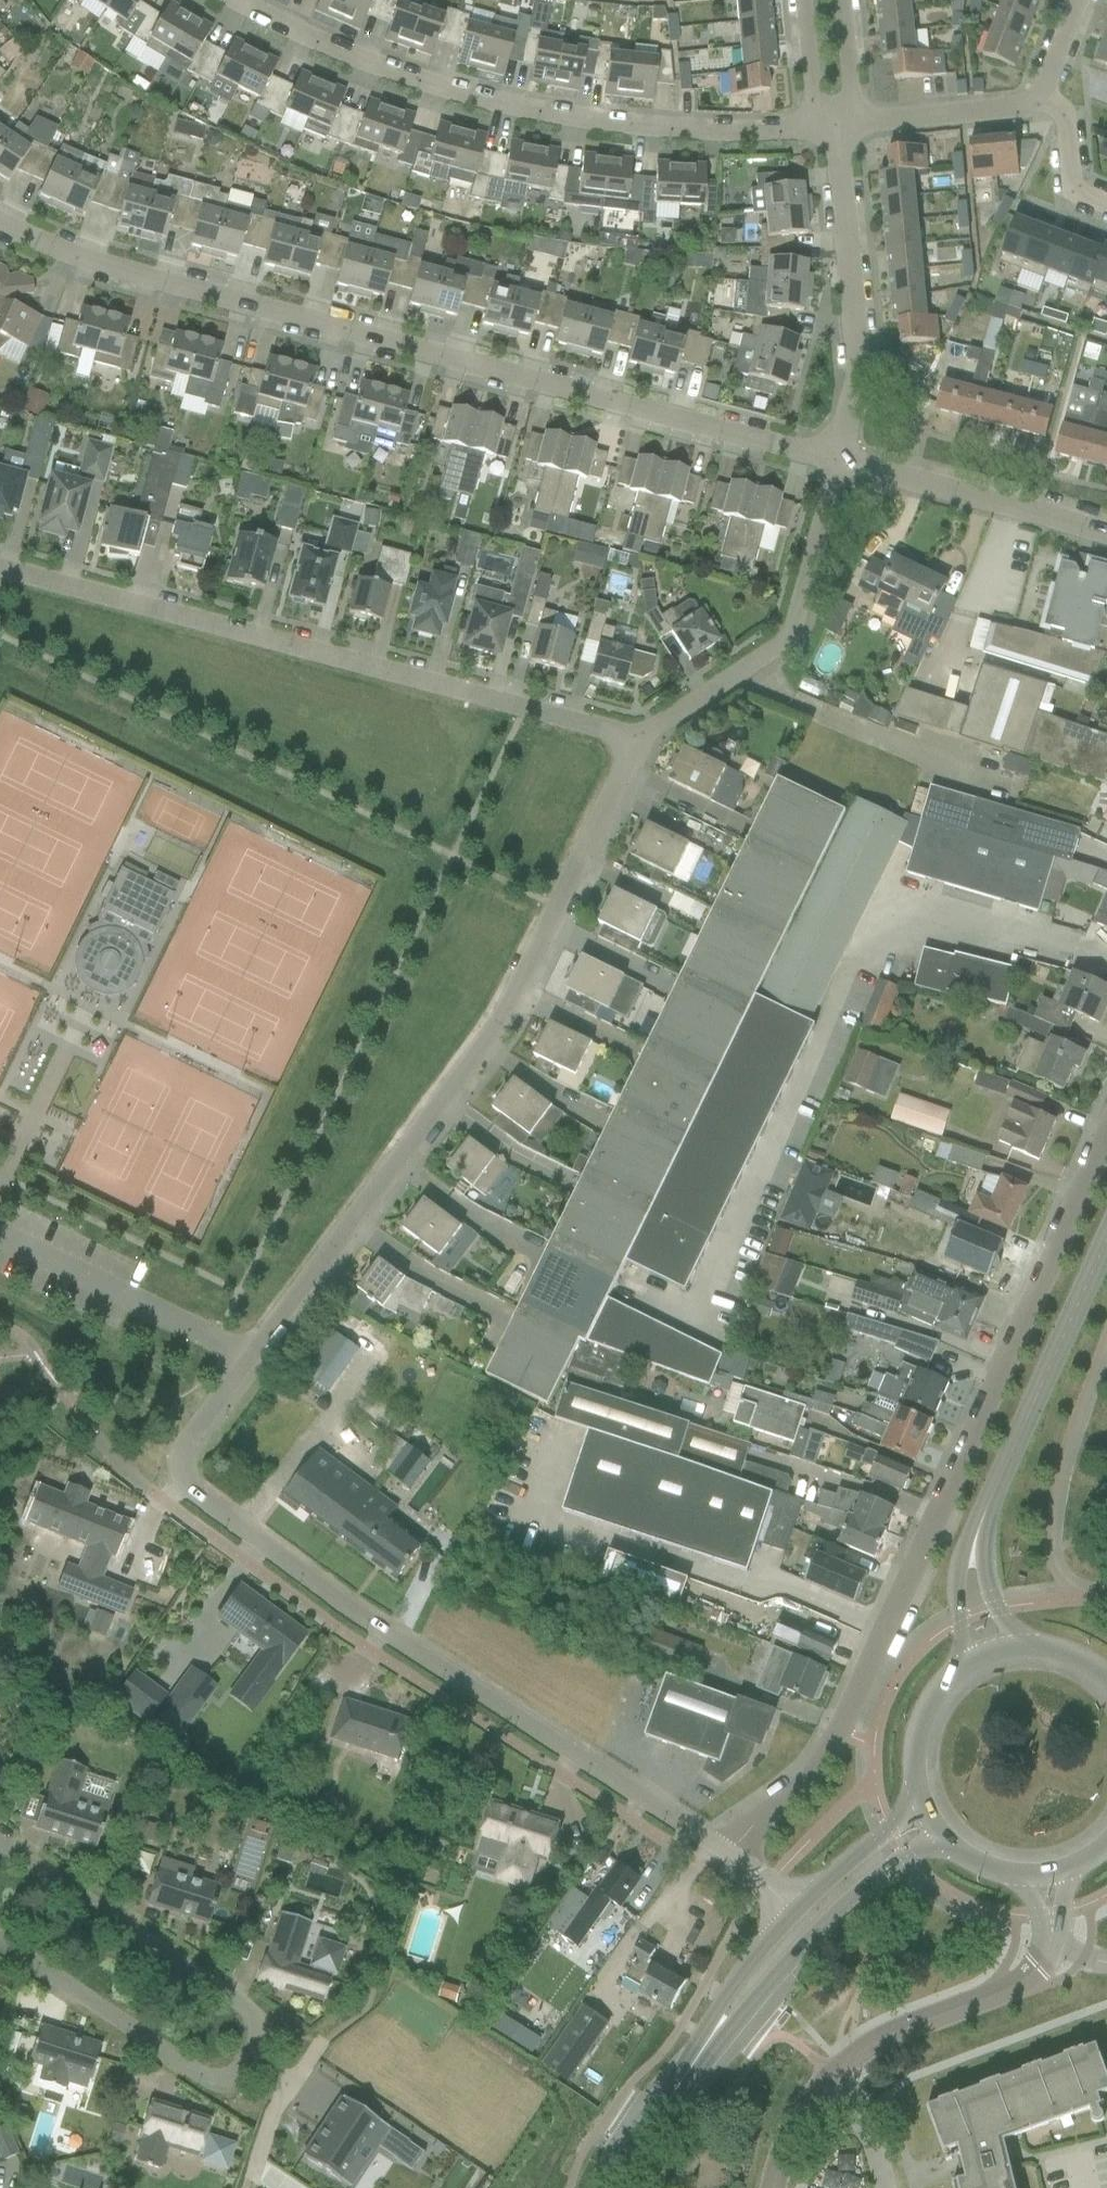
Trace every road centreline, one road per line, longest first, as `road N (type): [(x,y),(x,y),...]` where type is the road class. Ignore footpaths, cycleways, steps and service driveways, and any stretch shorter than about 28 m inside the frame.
road 1 (residential): [(727,1856),(400,1644),(185,1486),(181,1462),(224,1392),(476,1053),(531,960),(636,738)]
road 2 (residential): [(0,224),(140,278),(835,462)]
road 3 (unclassified): [(1106,1129),(839,1736),(814,1780),(727,1856)]
road 4 (residential): [(636,738),(0,571)]
road 5 (residential): [(835,126),(707,131),(559,119),(465,98),(359,60),(229,0)]
road 6 (residential): [(636,738),(775,652),(790,629),(835,462)]
road 7 (residential): [(835,462),(856,381),(856,335),(835,126)]
road 8 (residential): [(0,1943),(206,2081),(227,2083),(243,2070),(261,2034)]
road 9 (residential): [(261,2034),(250,2013),(0,1846)]
road 10 (secondary): [(708,2040),(878,1878),(945,1844)]
road 11 (tertiary): [(992,1496),(1106,1239)]
road 12 (residential): [(835,462),(1106,535)]
road 13 (residential): [(829,2078),(866,2050),(1016,1988),(1046,1948)]
road 14 (residential): [(835,126),(1020,107),(1040,94)]
road 15 (tertiary): [(992,1496),(957,1565),(967,1668)]
road 16 (residential): [(1040,94),(1083,107),(1059,186),(1106,205)]
road 17 (secondary): [(609,2187),(708,2040)]
road 18 (secondary): [(918,1798),(797,1918)]
road 19 (tertiary): [(1020,1651),(988,1589),(992,1496)]
road 20 (secondary): [(797,1918),(716,2017),(708,2040)]
road 21 (secondary): [(967,1668),(927,1711),(916,1739),(918,1798)]
road 22 (residential): [(801,0),(810,93),(835,126)]
road 23 (residential): [(835,126),(849,88),(842,0)]
road 24 (residential): [(769,2187),(794,2125),(829,2078)]
road 25 (residential): [(829,2078),(869,2130),(882,2187)]

